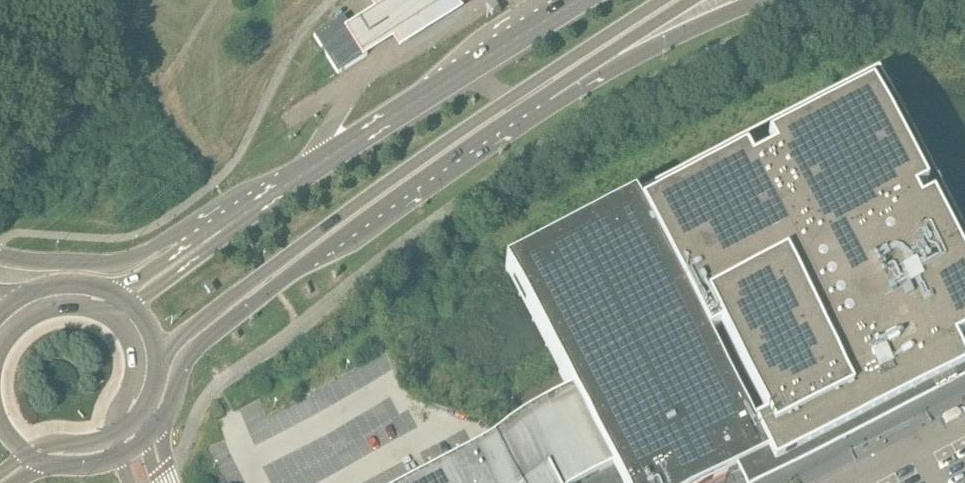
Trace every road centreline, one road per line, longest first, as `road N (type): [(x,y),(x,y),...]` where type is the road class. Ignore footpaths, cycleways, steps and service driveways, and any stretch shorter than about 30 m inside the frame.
road 1 (primary): [(158,372),(181,335),(338,217),(660,0)]
road 2 (primary): [(162,419),(187,358),(217,332),(528,109)]
road 3 (primary): [(582,0),(233,221)]
road 4 (primary): [(528,109),(761,0)]
road 5 (trunk): [(233,221),(117,264),(0,256)]
road 6 (primary): [(528,109),(696,0)]
road 7 (primary): [(233,221),(127,285),(104,289)]
road 8 (primary): [(115,437),(113,418),(136,364),(129,336),(111,315)]
road 9 (primary): [(233,221),(134,307)]
road 10 (primary): [(111,315),(84,303),(52,306),(24,319),(0,346)]

